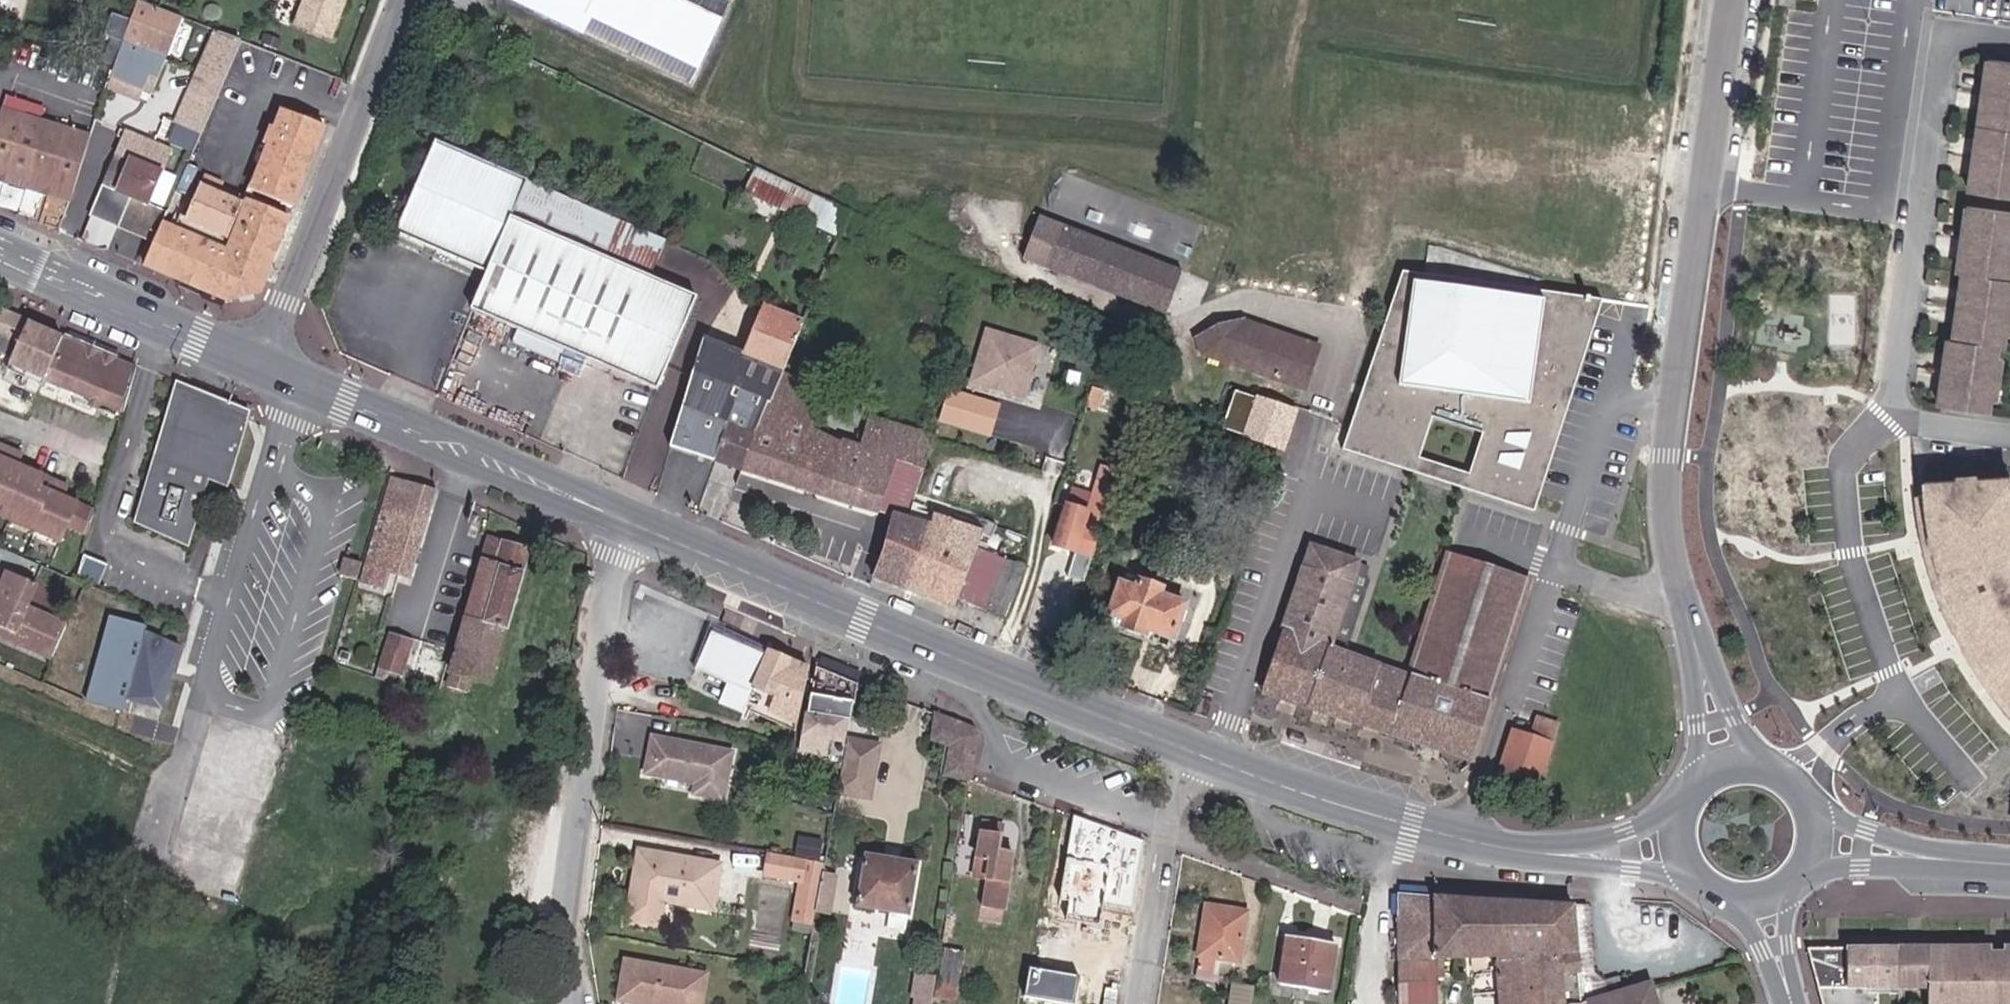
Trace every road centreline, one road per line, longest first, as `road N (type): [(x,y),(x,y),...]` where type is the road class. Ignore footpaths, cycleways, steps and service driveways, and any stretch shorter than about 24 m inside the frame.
road 1 (tertiary): [(620,515),(867,622),(1343,806),(1571,855),(1681,844)]
road 2 (residential): [(1733,0),(1677,408),(1671,528),(1731,772)]
road 3 (residential): [(572,1003),(561,929),(620,515)]
road 4 (tertiary): [(268,364),(411,0)]
road 5 (tertiary): [(268,364),(620,515)]
road 6 (tertiary): [(0,253),(268,364)]
road 7 (tertiary): [(1810,844),(2009,865)]
road 8 (tertiary): [(1810,844),(1802,804),(1789,787),(1752,770),(1731,772)]

